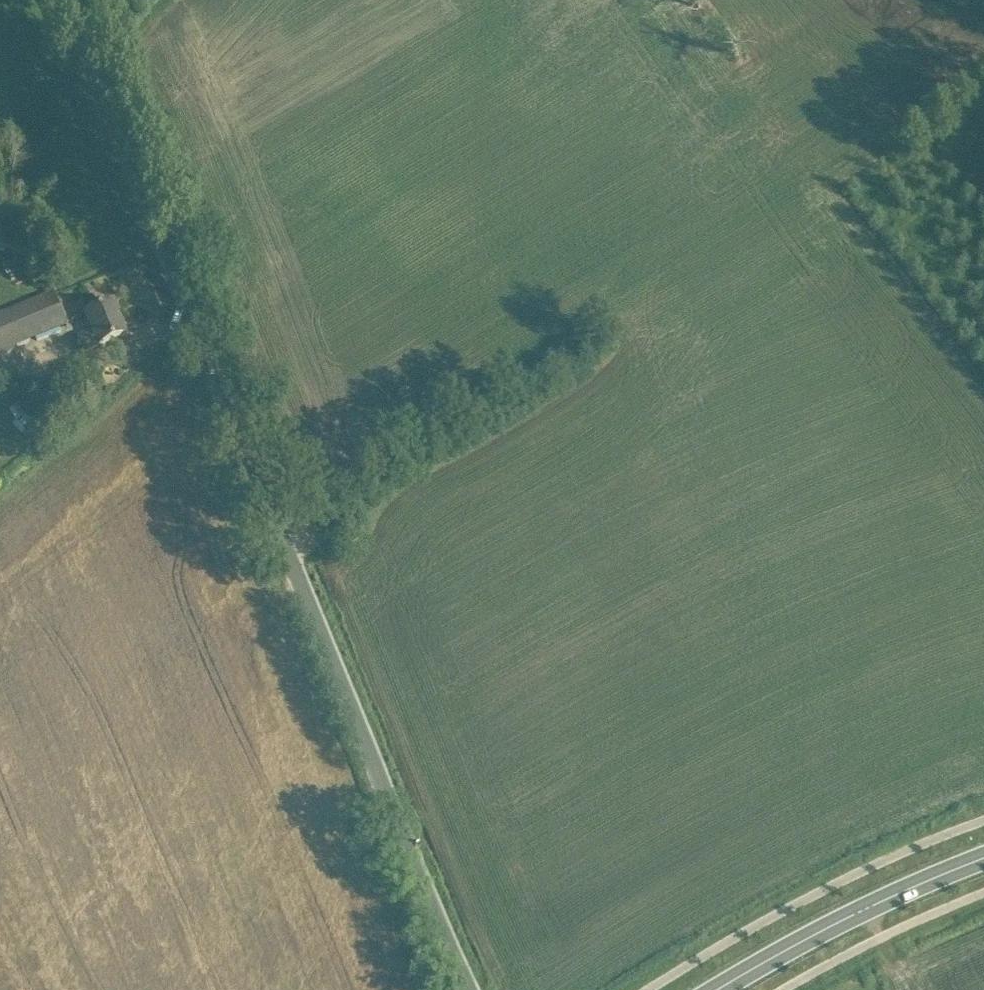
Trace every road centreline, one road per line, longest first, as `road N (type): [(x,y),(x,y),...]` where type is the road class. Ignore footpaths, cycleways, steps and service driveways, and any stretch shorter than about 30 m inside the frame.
road 1 (tertiary): [(467,989),(63,0)]
road 2 (secondary): [(725,989),(868,910),(983,861)]

